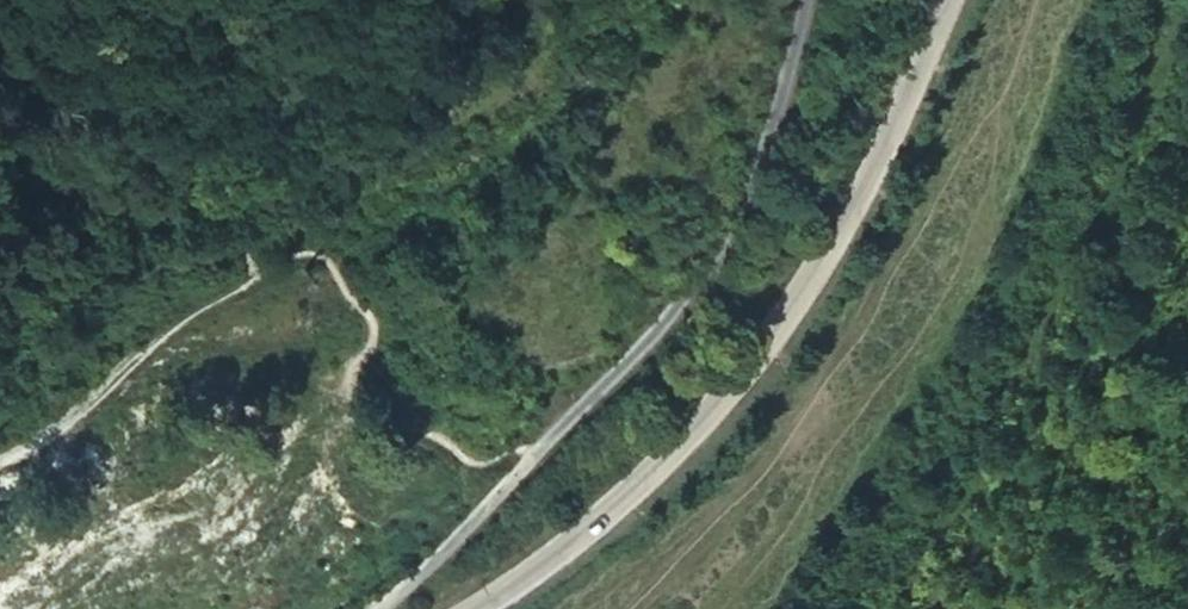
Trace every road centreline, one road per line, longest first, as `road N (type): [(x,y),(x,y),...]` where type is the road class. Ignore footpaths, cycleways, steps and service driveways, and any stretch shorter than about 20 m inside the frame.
road 1 (tertiary): [(447,608),(572,541),(707,412),(828,231),(928,0)]
road 2 (unclassified): [(374,608),(540,448),(668,306),(719,223),(794,0)]

